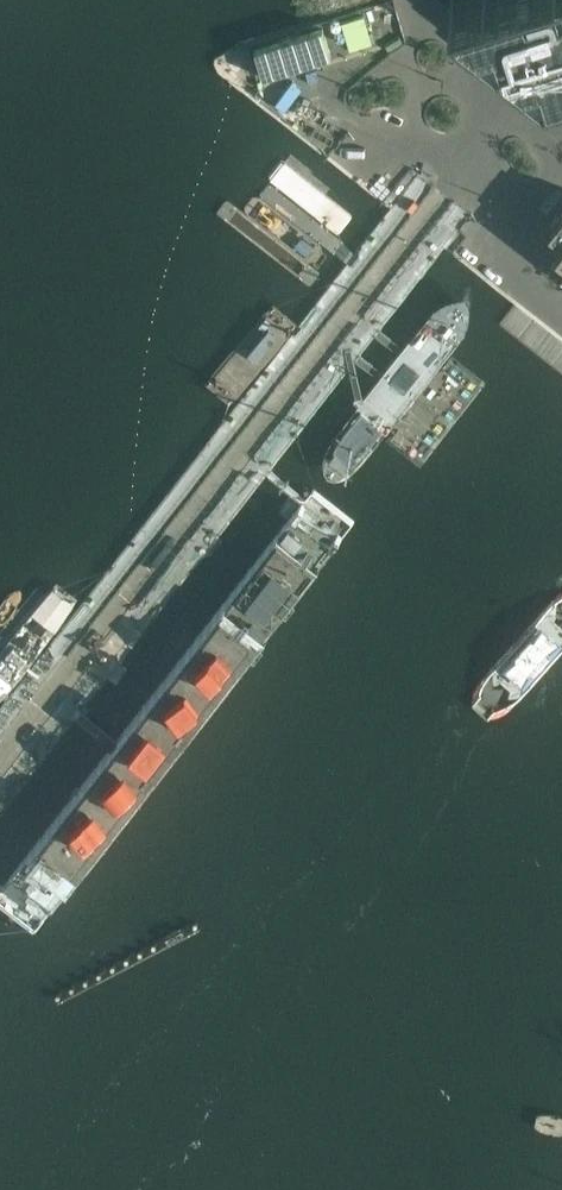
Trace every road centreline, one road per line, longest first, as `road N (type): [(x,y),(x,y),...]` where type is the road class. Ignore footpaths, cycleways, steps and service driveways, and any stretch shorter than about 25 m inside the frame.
road 1 (residential): [(526,100),(413,0)]

